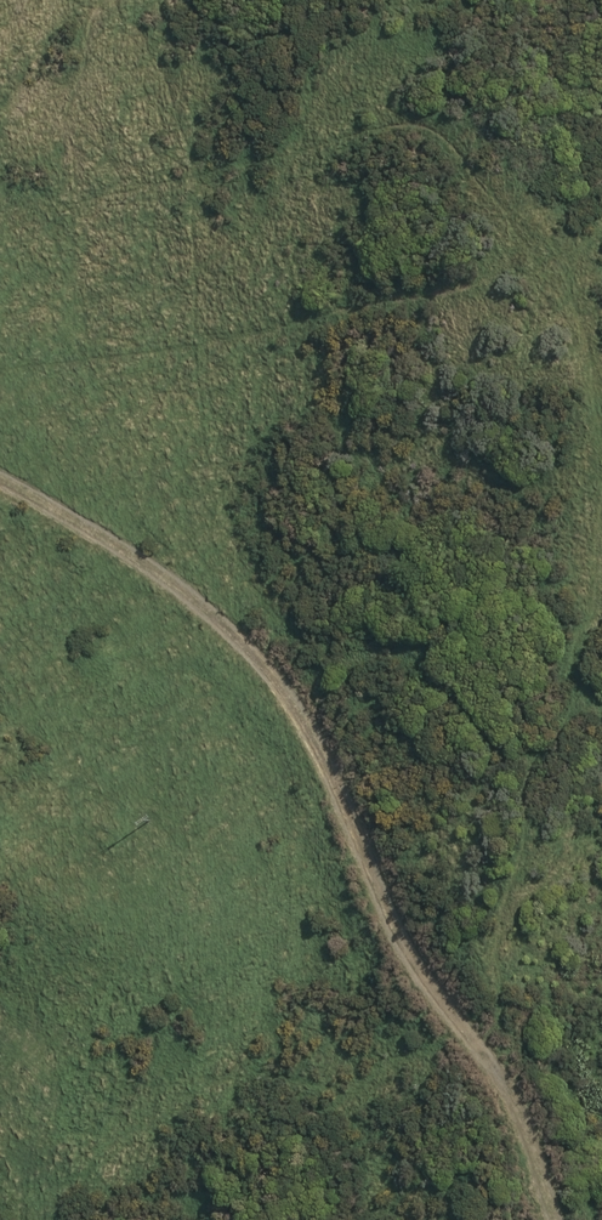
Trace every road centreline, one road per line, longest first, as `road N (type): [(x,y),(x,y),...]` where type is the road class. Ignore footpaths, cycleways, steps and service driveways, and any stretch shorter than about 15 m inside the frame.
road 1 (track): [(557,1219),(520,1107),(418,973),(326,760),(274,673),(145,563),(0,481)]
road 2 (track): [(520,1107),(487,964),(490,933),(550,785),(576,637),(600,456),(597,328),(588,293)]
road 3 (track): [(81,1219),(169,921),(178,839),(172,801),(128,716),(0,581)]
road 4 (track): [(178,588),(178,502),(205,428),(238,389),(341,316),(0,366)]
road 5 (track): [(601,252),(588,293),(555,318),(469,302),(399,302),(232,348),(107,402),(74,430),(63,461),(65,515)]
road 6 (track): [(144,743),(152,685),(165,663),(212,643),(249,648)]
road 7 (track): [(53,633),(58,607),(86,573),(142,561)]

